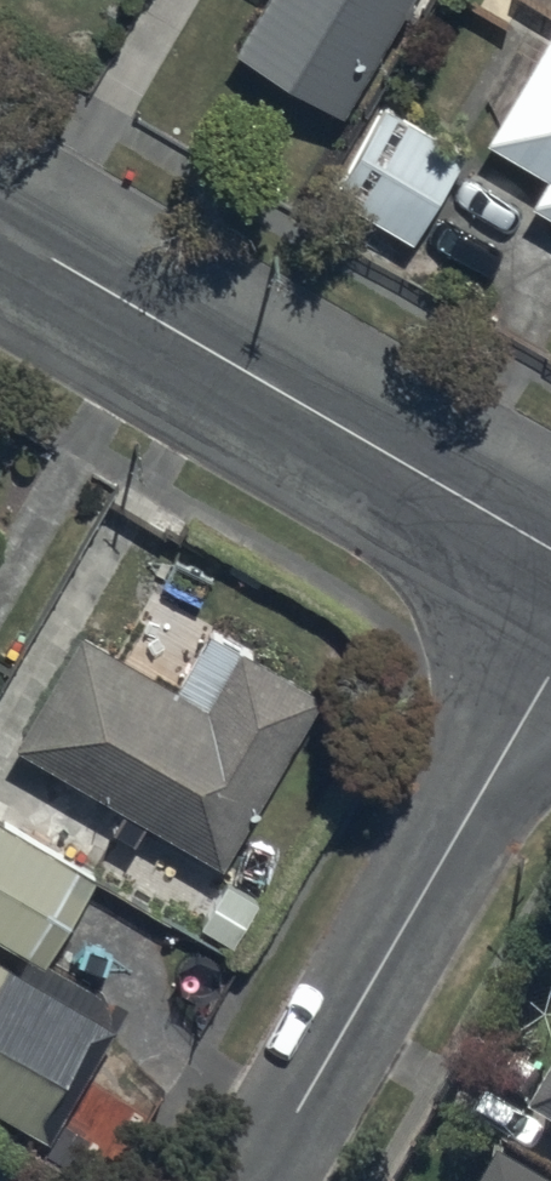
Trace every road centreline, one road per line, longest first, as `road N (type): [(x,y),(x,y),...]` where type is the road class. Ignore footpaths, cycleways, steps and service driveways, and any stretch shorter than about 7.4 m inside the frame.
road 1 (residential): [(0,232),(550,553)]
road 2 (residential): [(550,682),(261,1180)]

